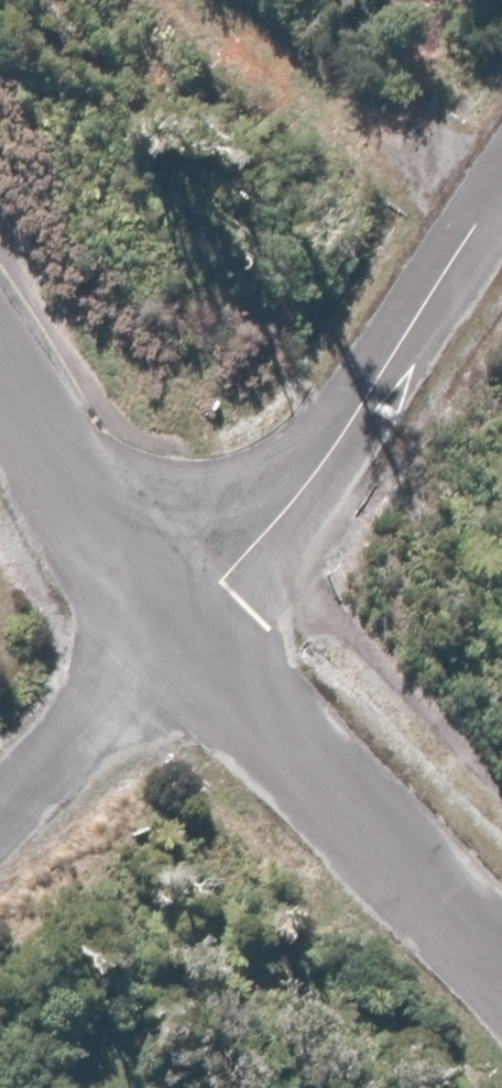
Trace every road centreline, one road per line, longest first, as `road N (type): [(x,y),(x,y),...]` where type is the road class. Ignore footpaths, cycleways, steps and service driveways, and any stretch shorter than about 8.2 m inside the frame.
road 1 (residential): [(211,608),(501,232)]
road 2 (residential): [(501,911),(211,608)]
road 3 (residential): [(0,862),(120,729),(211,608)]
road 4 (residential): [(211,608),(0,359)]

